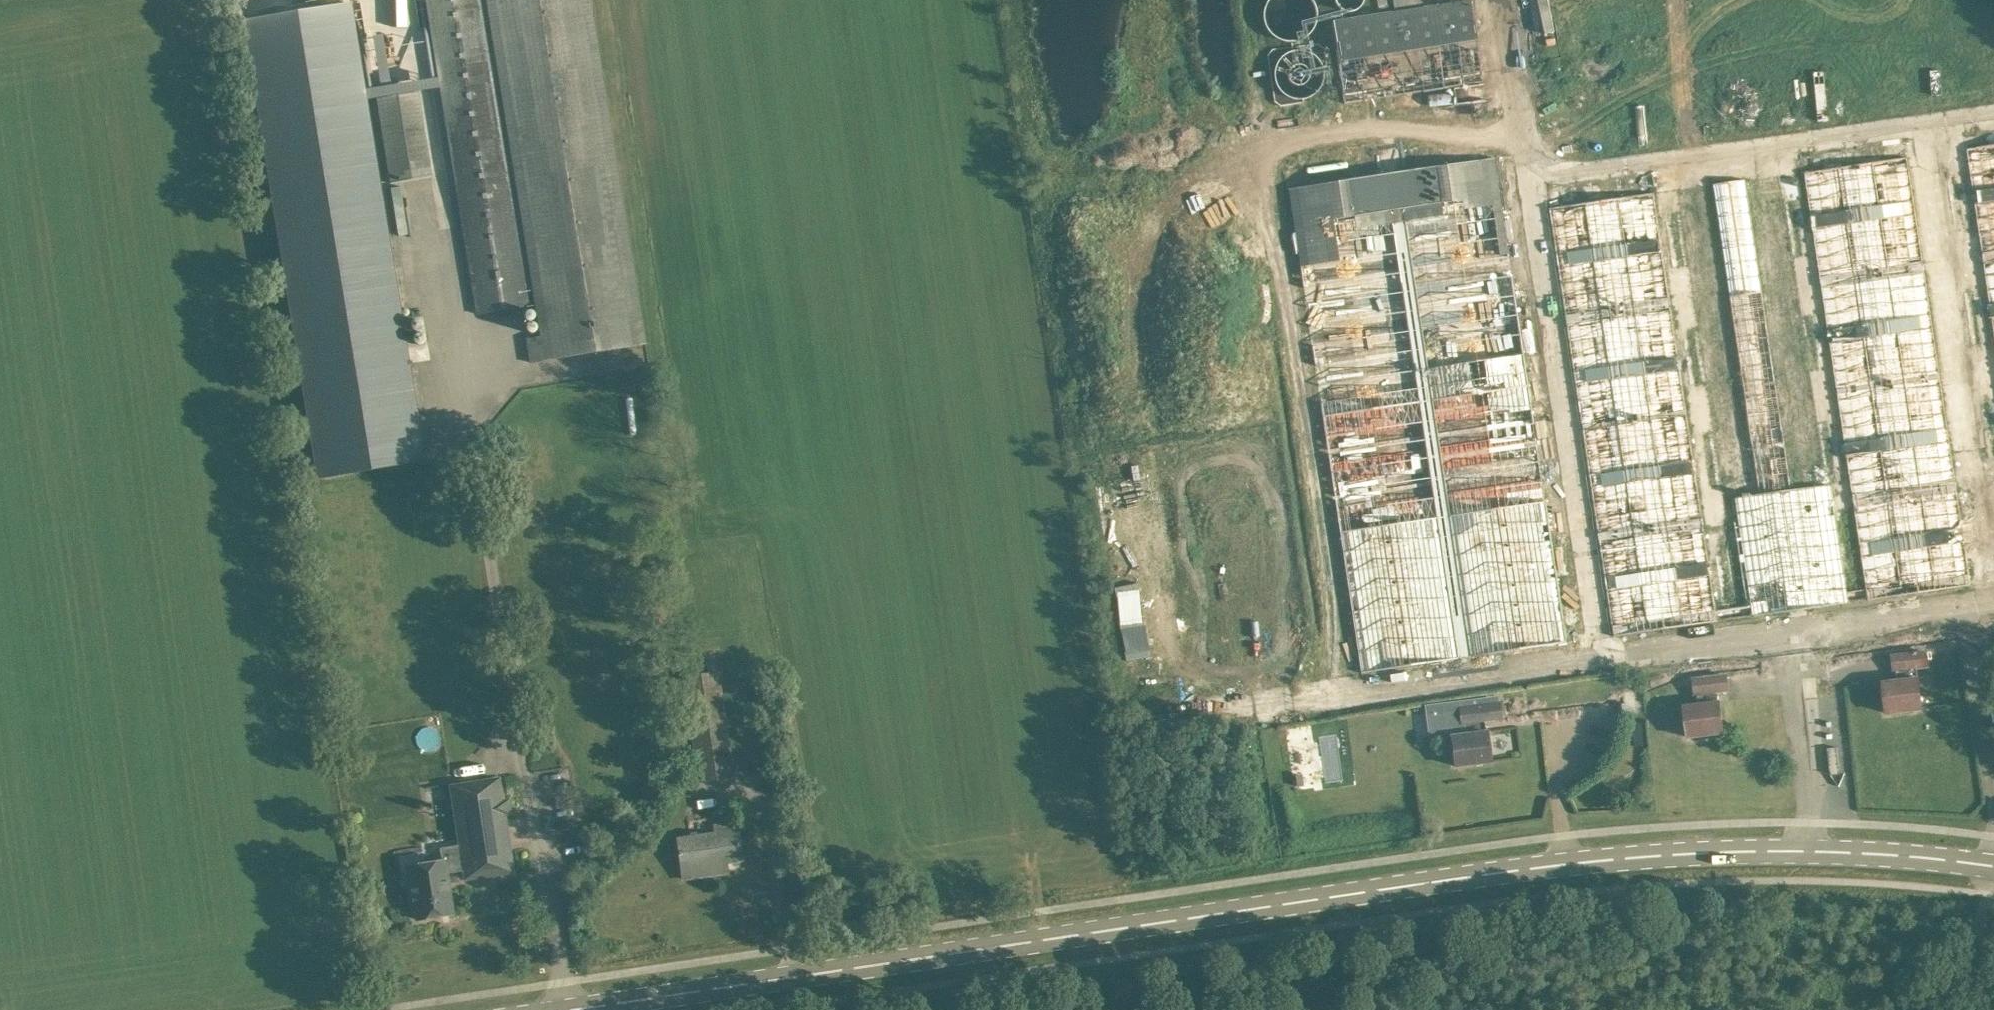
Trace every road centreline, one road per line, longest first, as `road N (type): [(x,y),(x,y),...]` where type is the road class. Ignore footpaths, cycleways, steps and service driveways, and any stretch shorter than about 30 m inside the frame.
road 1 (secondary): [(601,1009),(1696,854),(1812,848),(1993,865)]
road 2 (track): [(1919,1009),(1992,895)]

